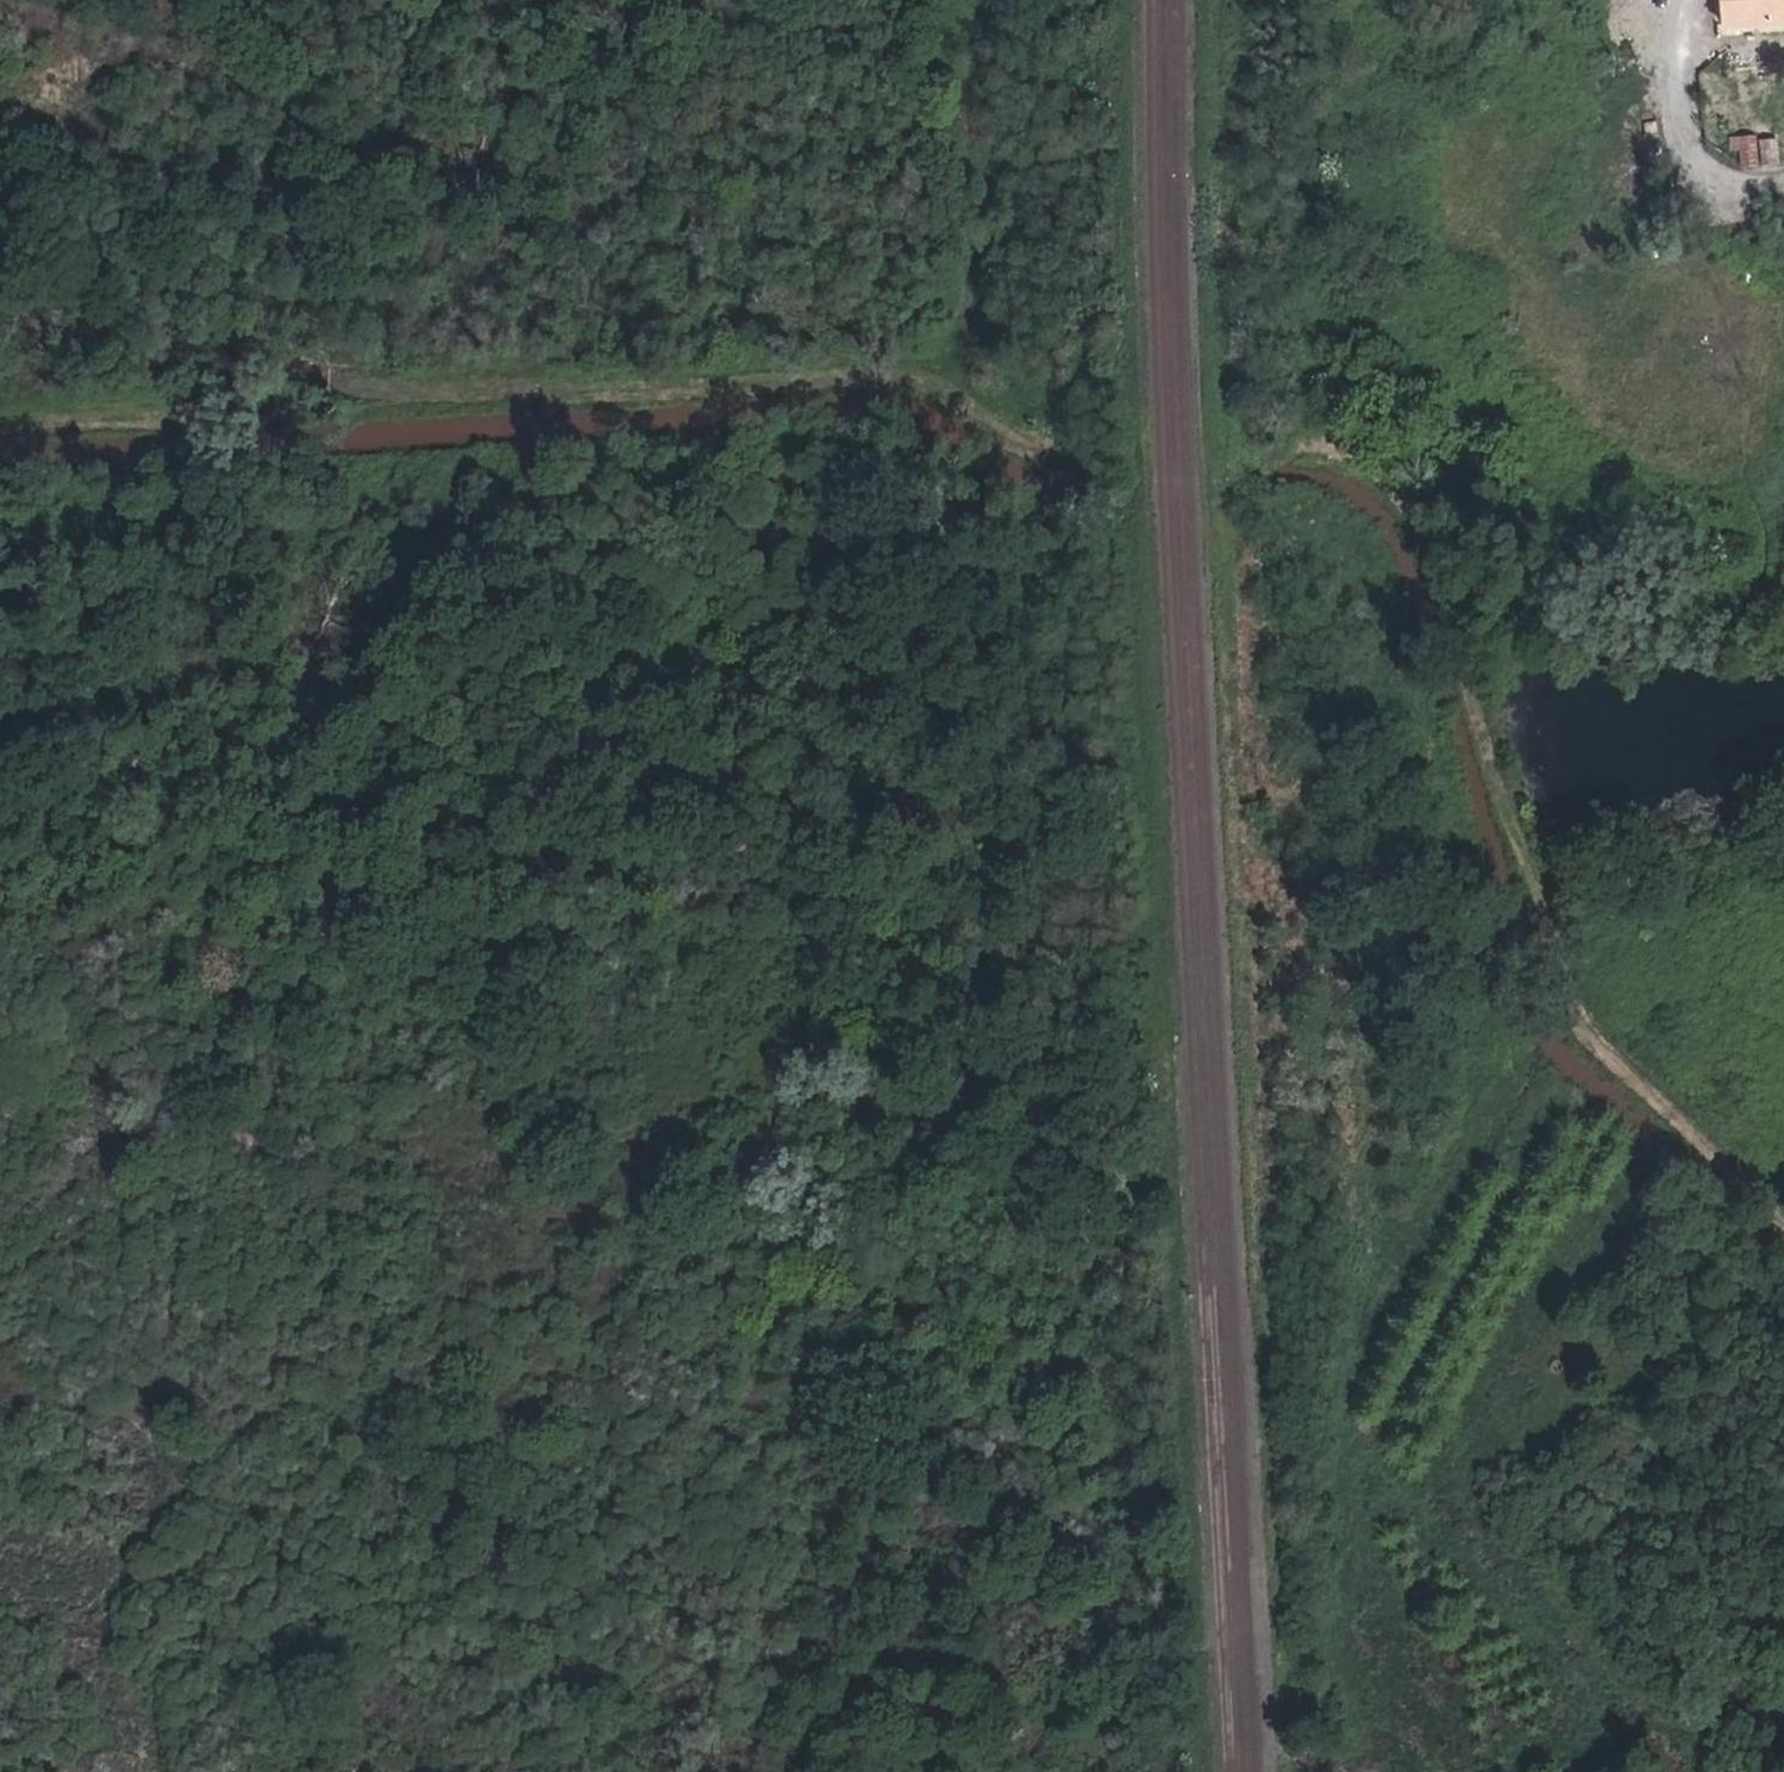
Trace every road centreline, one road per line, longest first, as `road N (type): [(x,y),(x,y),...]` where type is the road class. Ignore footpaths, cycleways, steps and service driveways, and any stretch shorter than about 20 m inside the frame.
road 1 (track): [(1343,1771),(1335,1398),(1455,1173),(1463,1035),(1488,1013),(1550,1038),(1783,1267)]
road 2 (residential): [(1783,182),(1737,179),(1695,155),(1673,98),(1669,41),(1686,0)]

